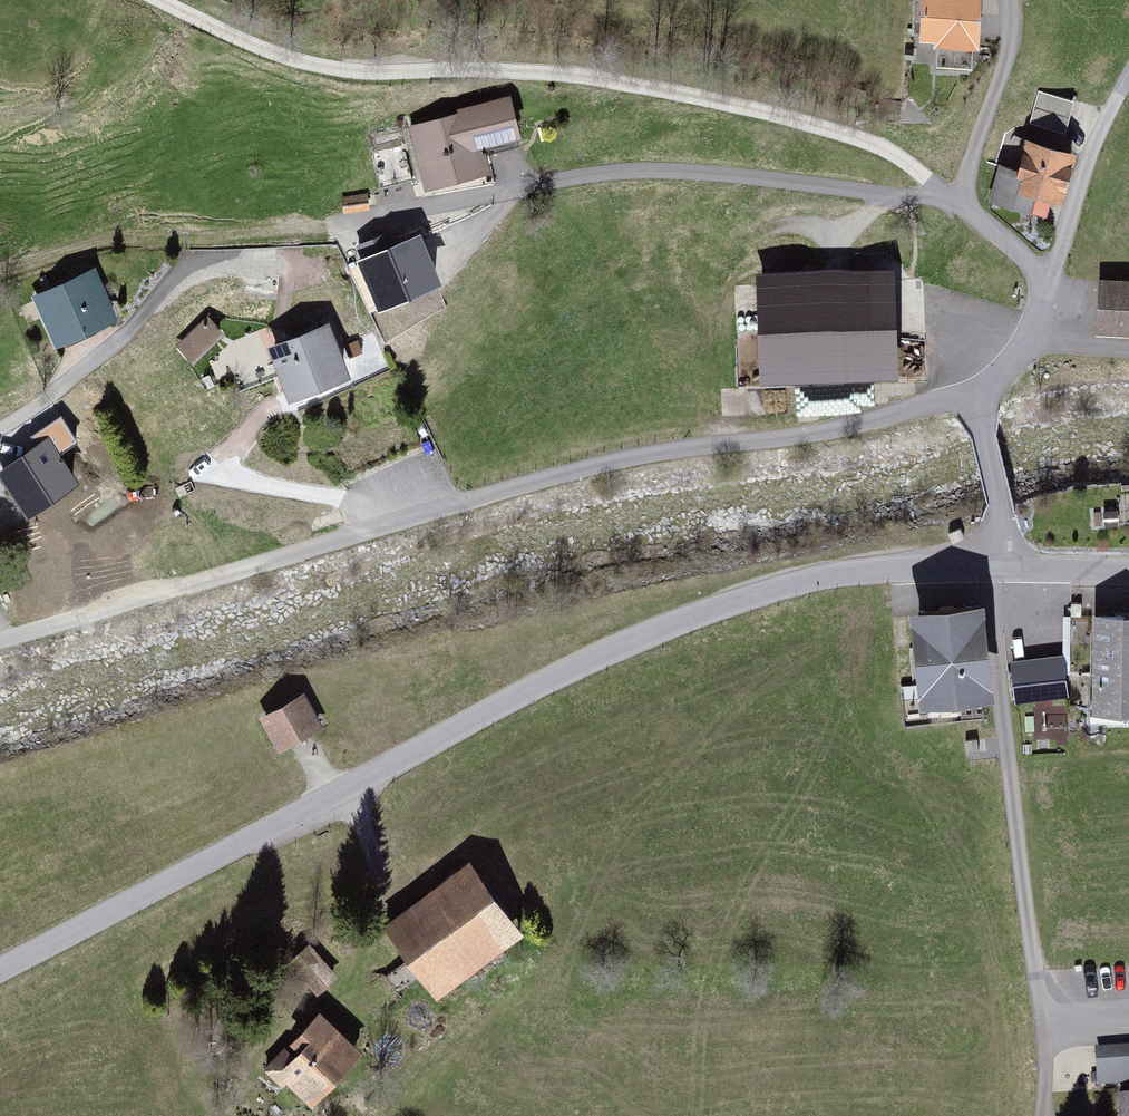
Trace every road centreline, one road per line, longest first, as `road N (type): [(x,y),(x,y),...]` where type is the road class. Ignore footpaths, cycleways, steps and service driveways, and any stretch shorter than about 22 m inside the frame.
road 1 (residential): [(0,645),(592,465),(973,403)]
road 2 (unclassified): [(857,573),(756,597),(546,685),(0,975)]
road 3 (unclassified): [(961,208),(904,165),(824,129),(515,74),(341,73),(153,0)]
road 4 (residential): [(961,208),(656,177),(579,183),(336,231)]
road 5 (track): [(336,231),(108,240),(0,271)]
road 6 (residential): [(221,259),(185,272),(138,330),(0,436)]
road 7 (unclassified): [(973,403),(1022,373),(1044,330),(1043,283),(961,208)]
road 8 (track): [(1043,283),(1055,275),(1091,155),(1128,86)]
road 9 (unclassified): [(995,572),(995,525),(973,403)]
road 10 (residential): [(995,572),(857,573)]
road 11 (residential): [(1128,573),(995,572)]

